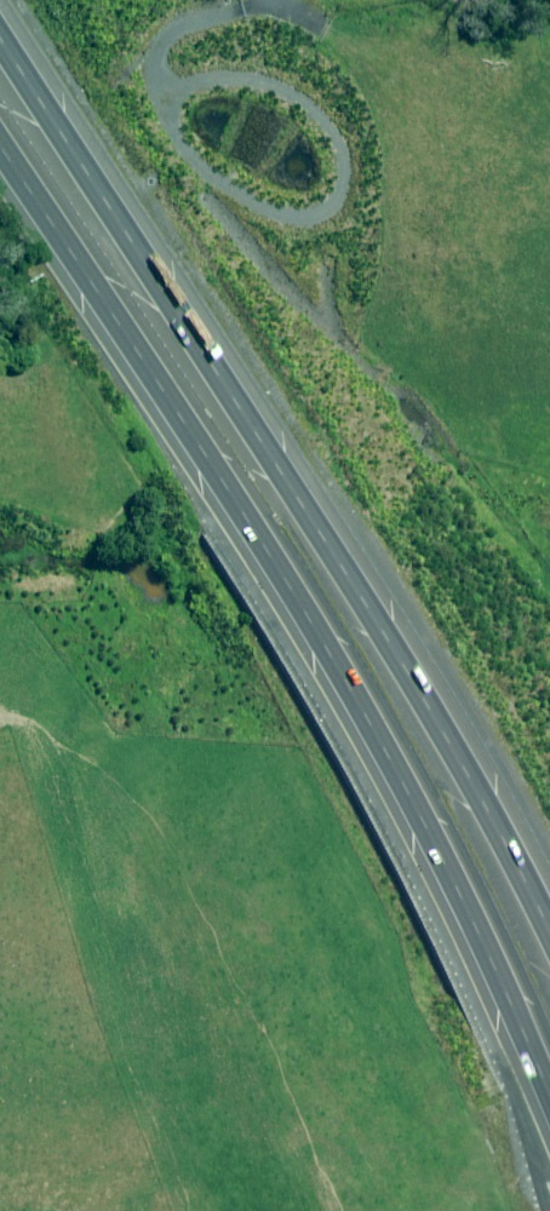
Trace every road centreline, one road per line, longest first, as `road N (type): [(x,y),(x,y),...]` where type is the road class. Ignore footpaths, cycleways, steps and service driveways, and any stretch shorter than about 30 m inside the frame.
road 1 (motorway): [(549,1129),(480,963),(380,776),(0,158)]
road 2 (motorway): [(0,50),(371,663),(549,983)]

